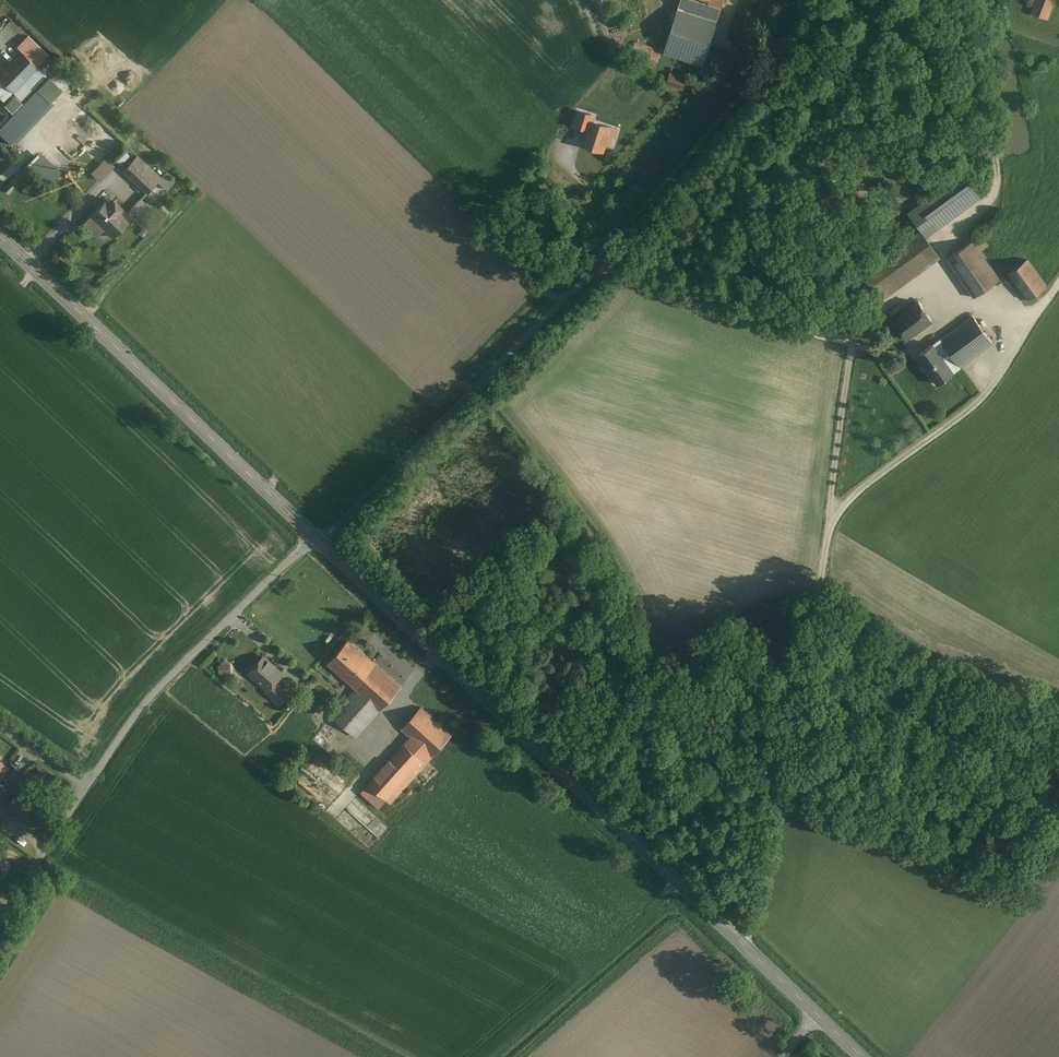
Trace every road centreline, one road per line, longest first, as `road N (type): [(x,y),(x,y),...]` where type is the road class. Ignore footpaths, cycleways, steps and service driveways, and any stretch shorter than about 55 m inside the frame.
road 1 (unclassified): [(315,539),(635,231),(786,62),(811,0)]
road 2 (tertiary): [(819,1019),(315,539)]
road 3 (unclassified): [(0,915),(143,704),(315,539)]
road 4 (track): [(743,947),(760,912),(776,789),(833,515)]
road 5 (tertiary): [(315,539),(0,237)]
road 6 (track): [(857,339),(632,279),(605,261)]
road 7 (track): [(833,515),(857,488),(956,418),(1022,338)]
road 8 (track): [(833,515),(857,339)]
road 9 (track): [(937,273),(958,305),(997,300),(1022,338)]

